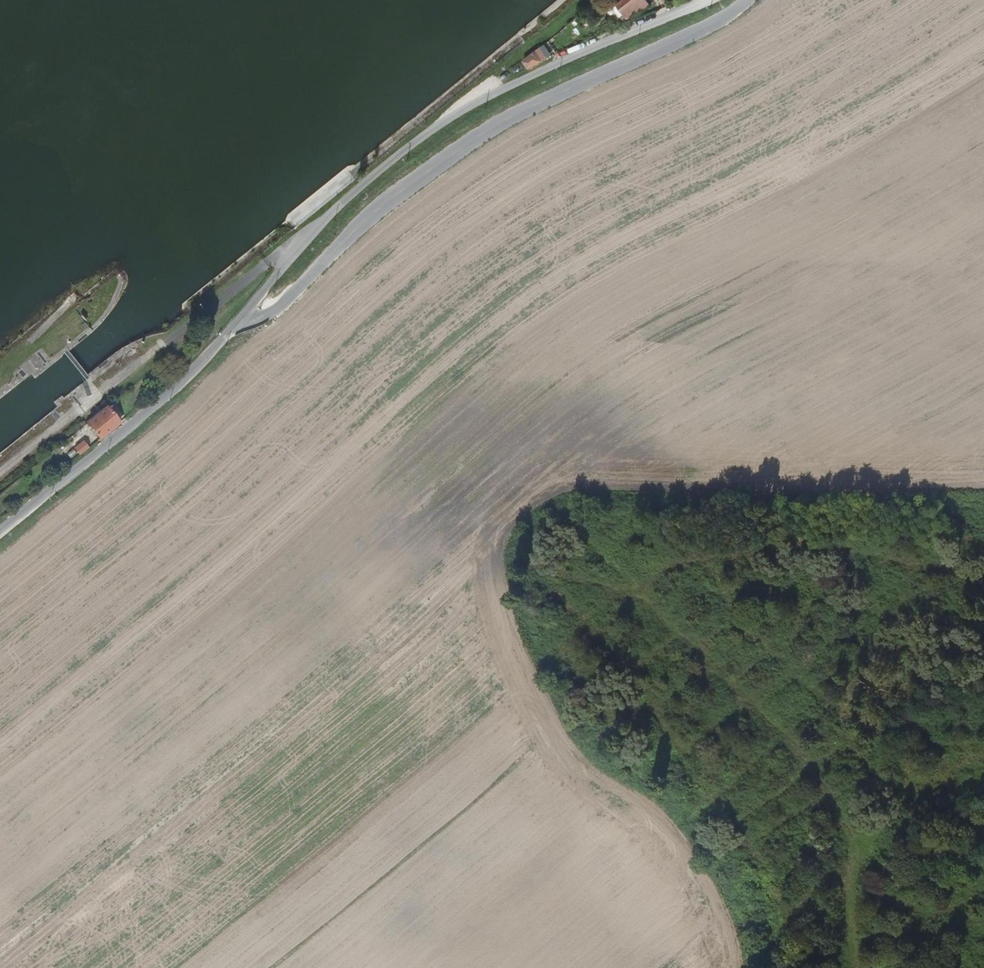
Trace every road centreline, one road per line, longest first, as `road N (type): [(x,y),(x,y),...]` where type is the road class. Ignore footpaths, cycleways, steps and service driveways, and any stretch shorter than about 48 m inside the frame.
road 1 (unclassified): [(707,0),(507,84),(426,132),(333,210),(185,376),(0,527)]
road 2 (track): [(856,967),(856,845),(891,816),(904,784),(983,756)]

